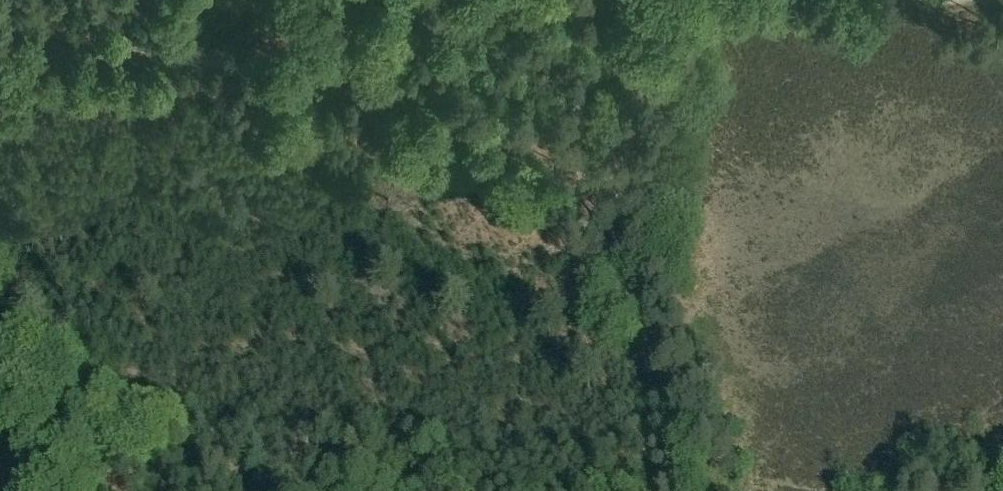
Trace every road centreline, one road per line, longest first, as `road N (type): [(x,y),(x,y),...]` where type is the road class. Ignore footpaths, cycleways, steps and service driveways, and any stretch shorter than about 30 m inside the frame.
road 1 (track): [(695,490),(672,415),(567,168),(486,107),(384,68),(356,66)]
road 2 (track): [(484,0),(356,66),(77,48),(0,77)]
road 3 (track): [(611,265),(619,165),(664,0)]
road 4 (track): [(57,490),(0,342)]

